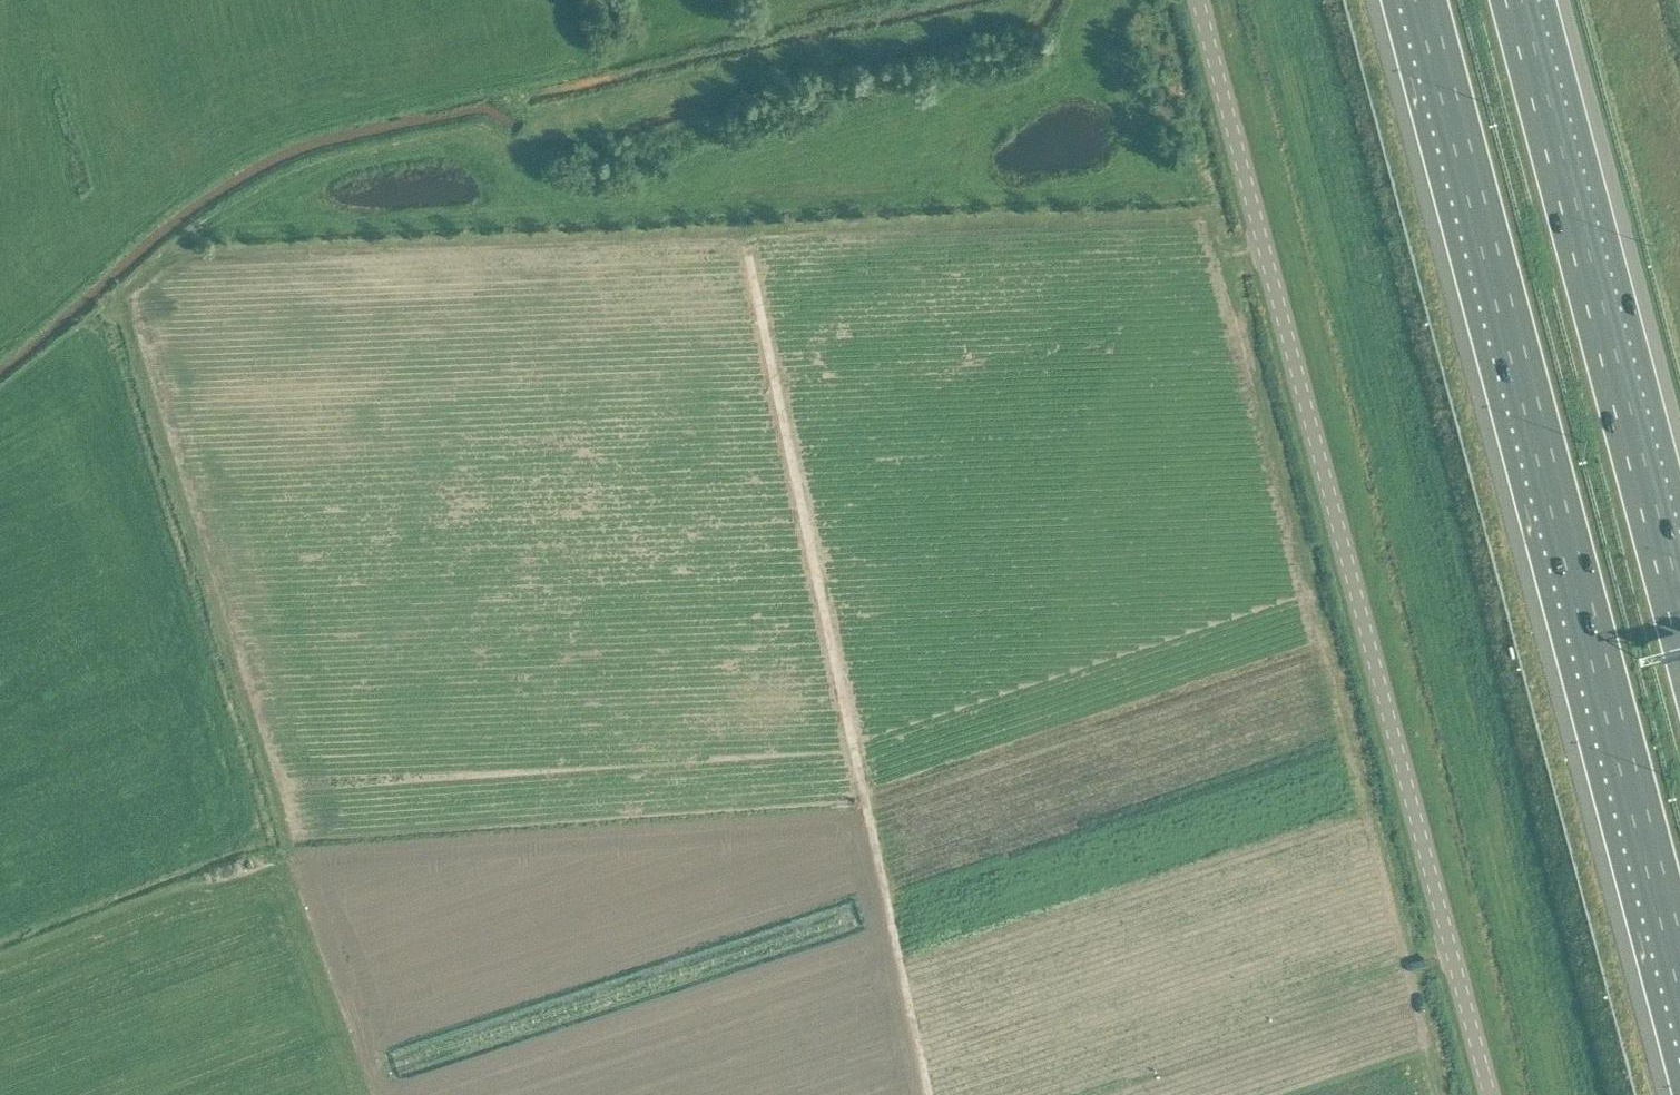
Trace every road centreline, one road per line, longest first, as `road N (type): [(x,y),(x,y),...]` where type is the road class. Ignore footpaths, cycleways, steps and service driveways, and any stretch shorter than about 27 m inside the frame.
road 1 (unclassified): [(1488,1094),(1197,0)]
road 2 (motorway): [(1424,0),(1679,962)]
road 3 (motorway): [(1679,628),(1513,0)]

